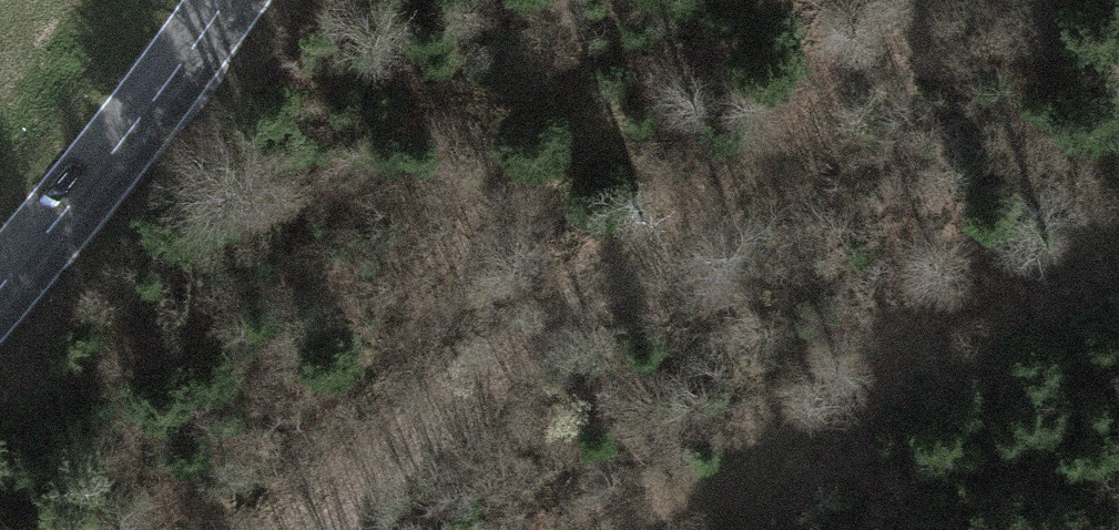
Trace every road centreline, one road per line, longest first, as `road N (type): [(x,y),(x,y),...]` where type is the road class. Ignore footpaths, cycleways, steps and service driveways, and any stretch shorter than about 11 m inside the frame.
road 1 (track): [(314,529),(965,0)]
road 2 (track): [(651,529),(895,361),(1118,220)]
road 3 (primary): [(229,0),(125,146),(0,282)]

